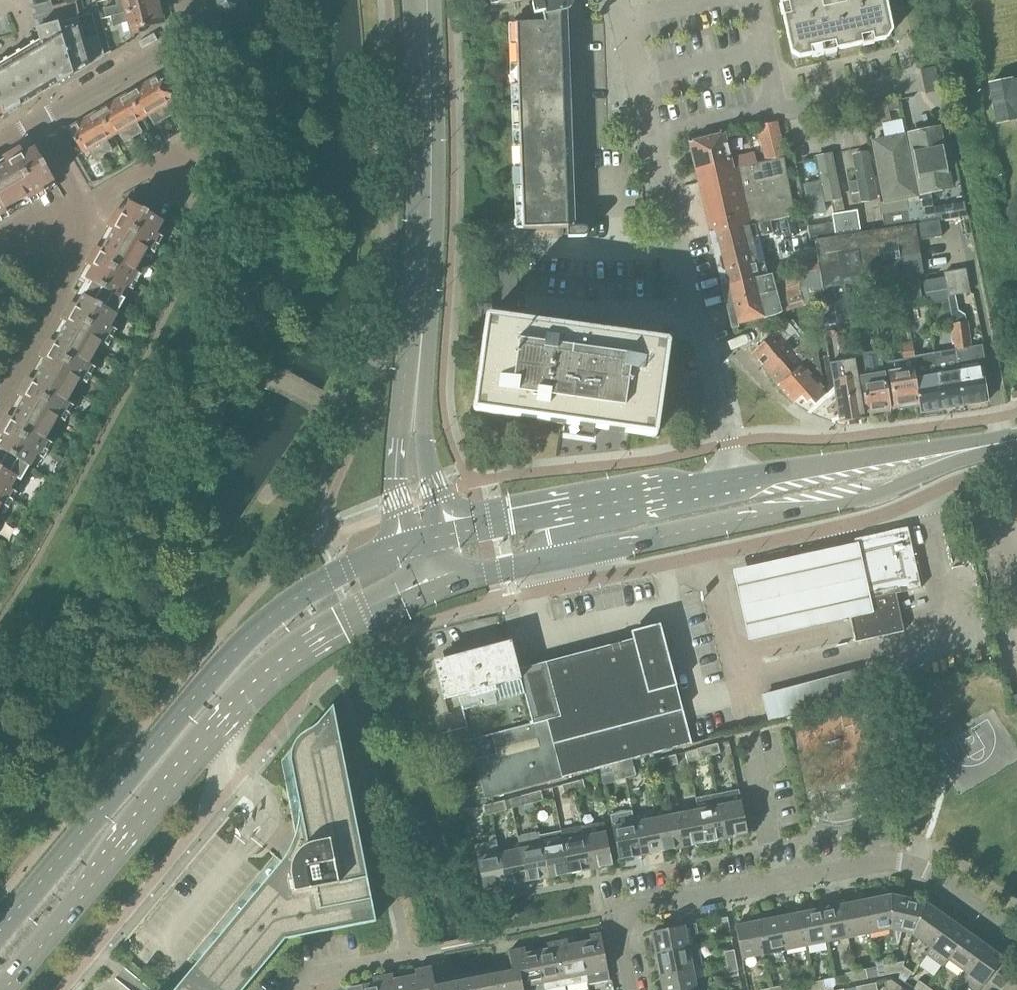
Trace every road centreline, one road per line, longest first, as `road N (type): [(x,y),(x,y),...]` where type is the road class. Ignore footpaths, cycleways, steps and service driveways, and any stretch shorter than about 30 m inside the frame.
road 1 (secondary): [(426,538),(348,565),(234,650),(0,936)]
road 2 (secondary): [(438,581),(863,500),(980,445)]
road 3 (tertiary): [(426,538),(412,477),(408,397),(426,175),(417,0)]
road 4 (residential): [(1016,938),(924,873),(893,860),(617,915),(630,989)]
road 5 (unclassified): [(557,586),(920,500)]
road 6 (residential): [(734,482),(648,133)]
road 7 (secondary): [(0,987),(216,721)]
road 8 (unclassified): [(58,989),(236,783),(216,721)]
road 9 (secondary): [(734,482),(479,521),(426,538)]
road 10 (residential): [(648,133),(914,70)]
road 11 (secondary): [(216,721),(295,650),(366,608),(438,581)]
road 12 (secondary): [(980,445),(734,482)]
road 13 (residential): [(0,403),(94,235),(76,193)]
road 14 (residential): [(43,121),(170,50),(200,18),(196,0)]
road 15 (residential): [(648,133),(619,12)]

